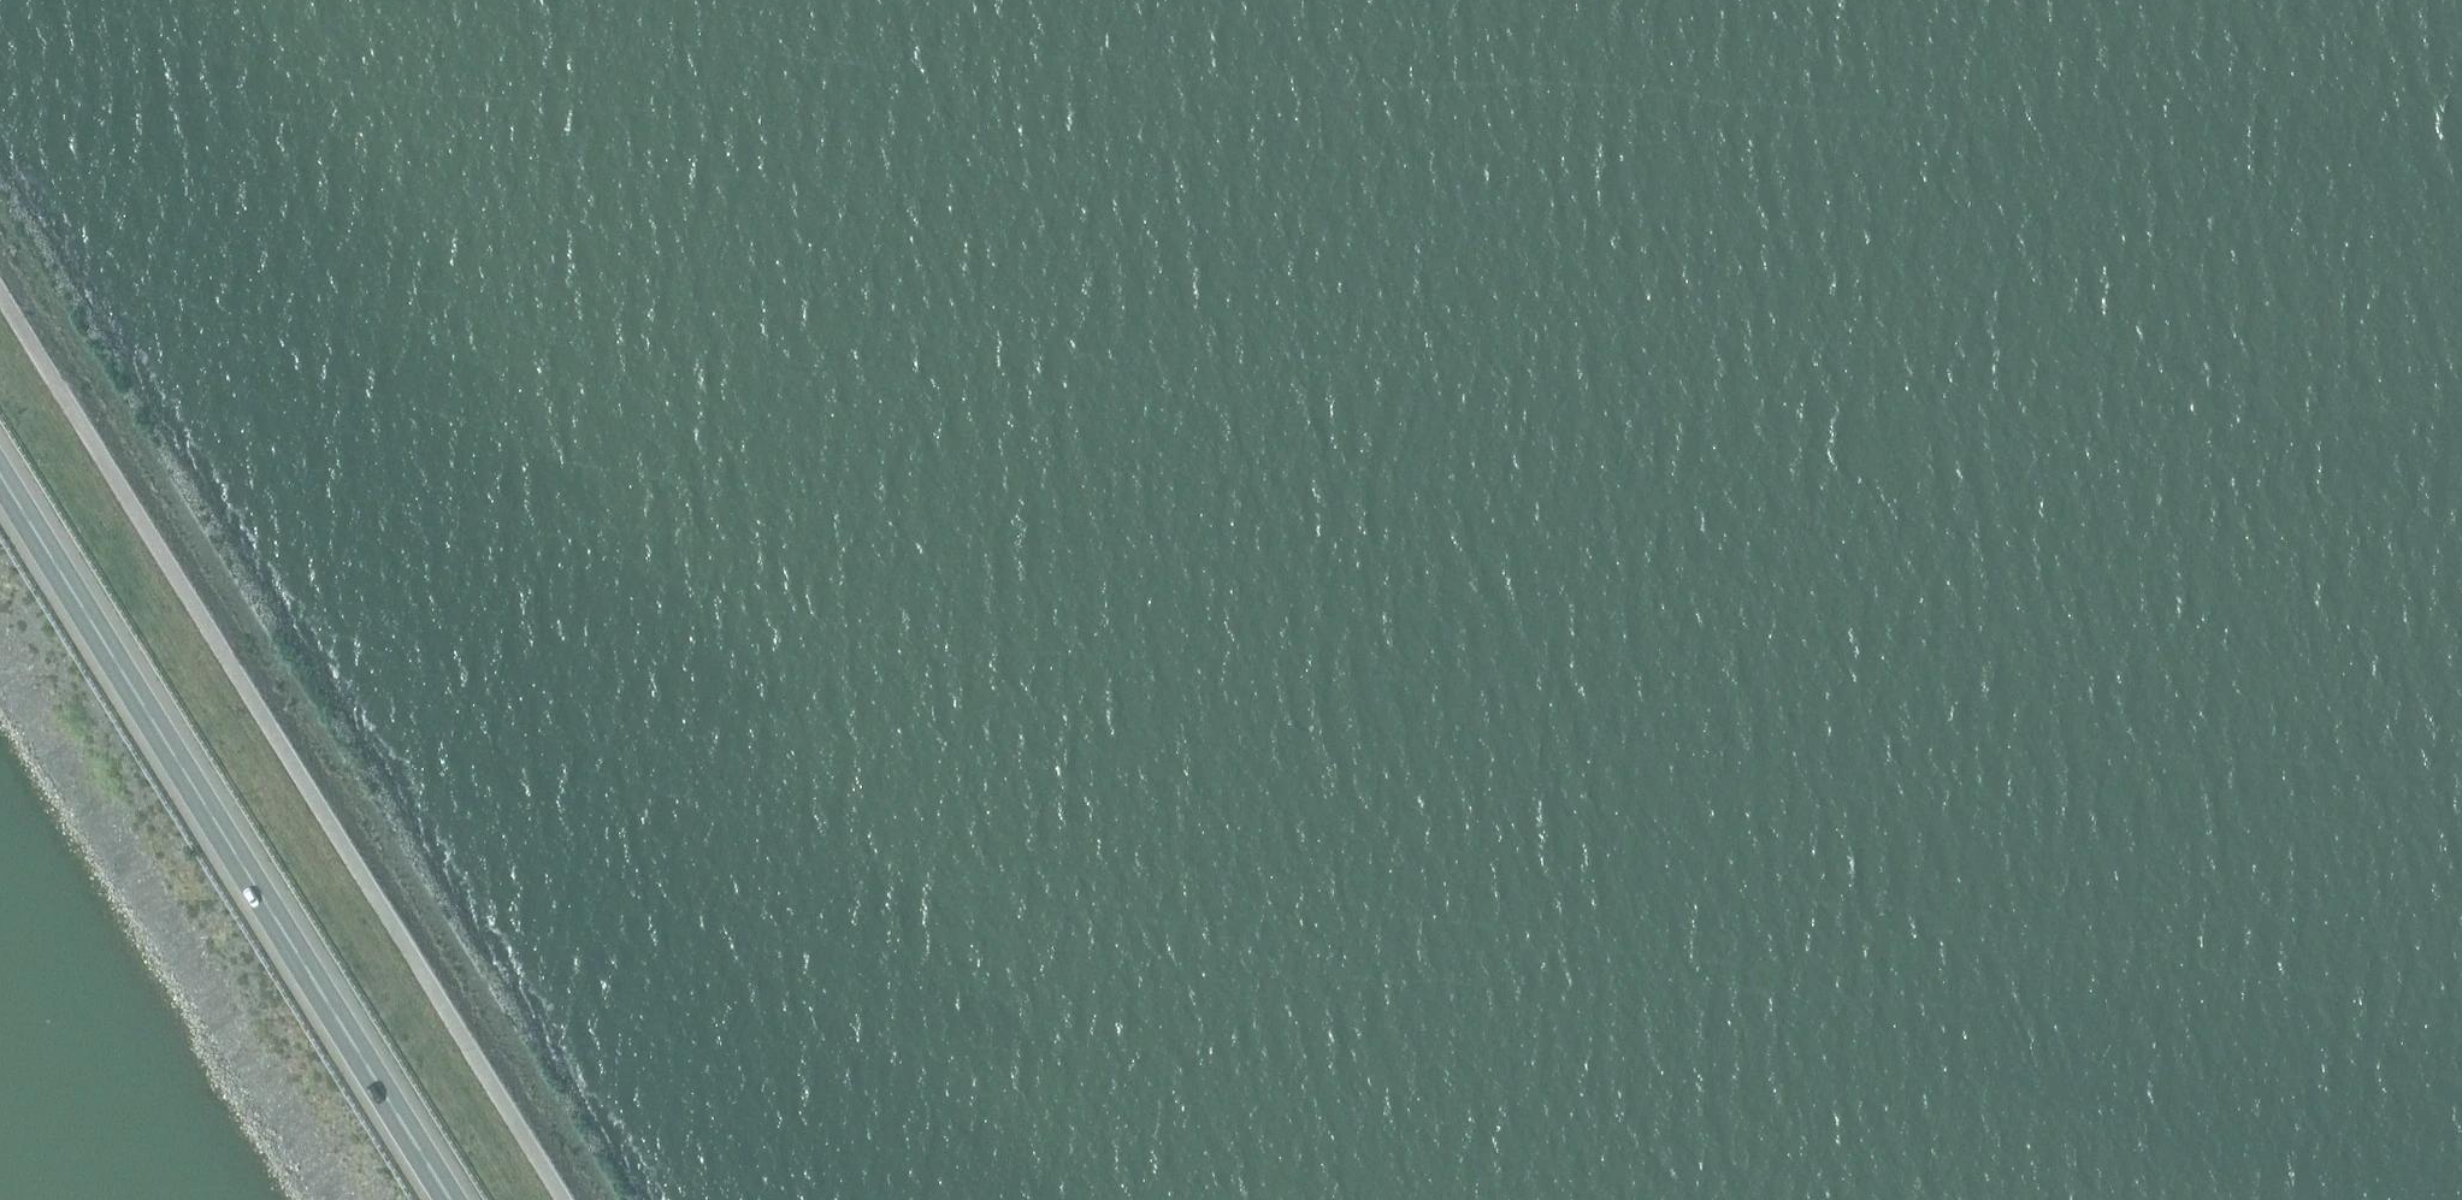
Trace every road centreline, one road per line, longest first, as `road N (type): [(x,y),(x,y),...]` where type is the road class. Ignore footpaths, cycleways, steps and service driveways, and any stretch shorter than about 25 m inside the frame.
road 1 (trunk): [(450,1199),(0,476)]

